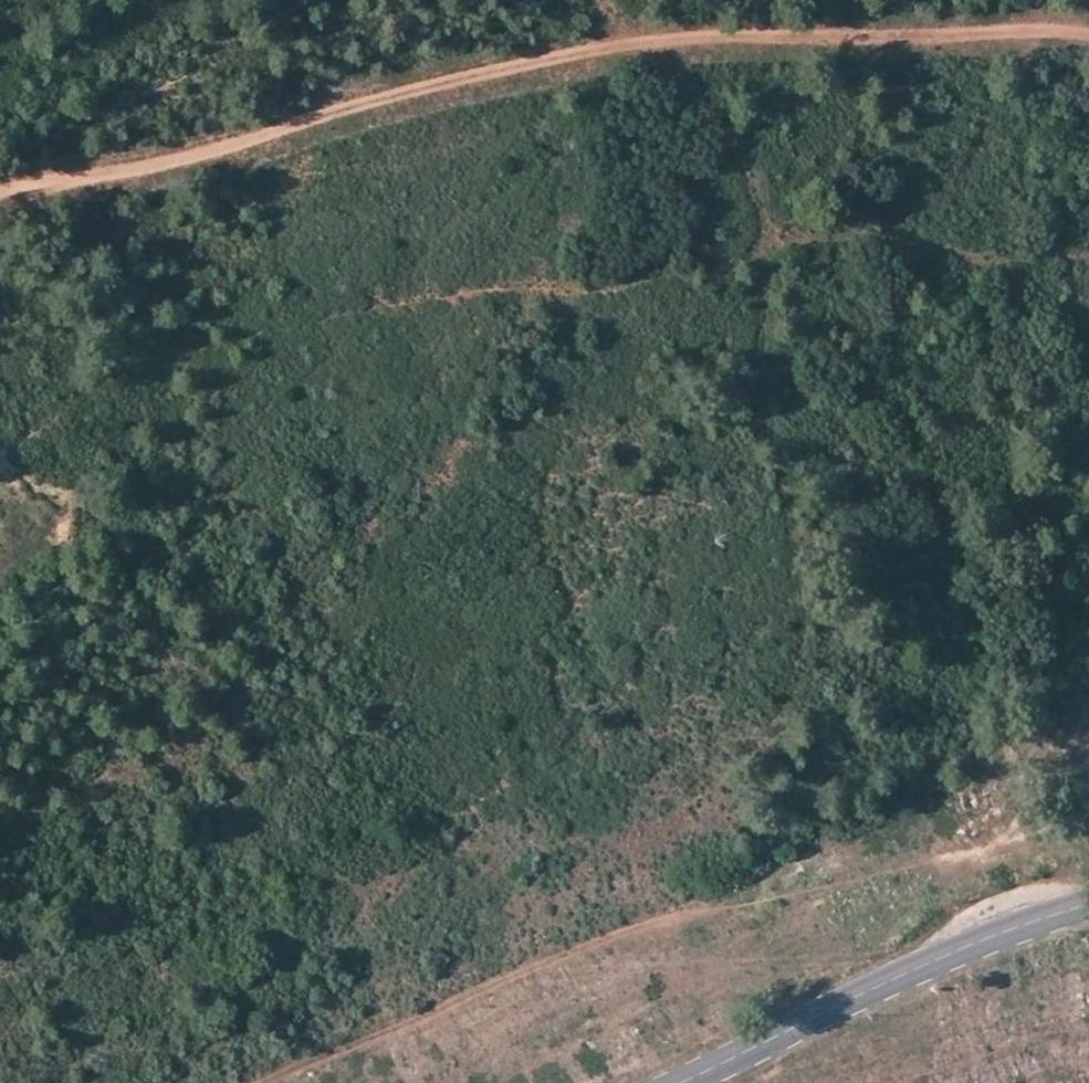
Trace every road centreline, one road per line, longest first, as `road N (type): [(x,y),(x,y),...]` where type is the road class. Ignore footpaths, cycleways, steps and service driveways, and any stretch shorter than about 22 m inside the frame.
road 1 (track): [(1088,47),(958,30),(609,46),(110,174),(43,180),(0,195)]
road 2 (tertiary): [(1088,907),(976,945),(679,1082)]

